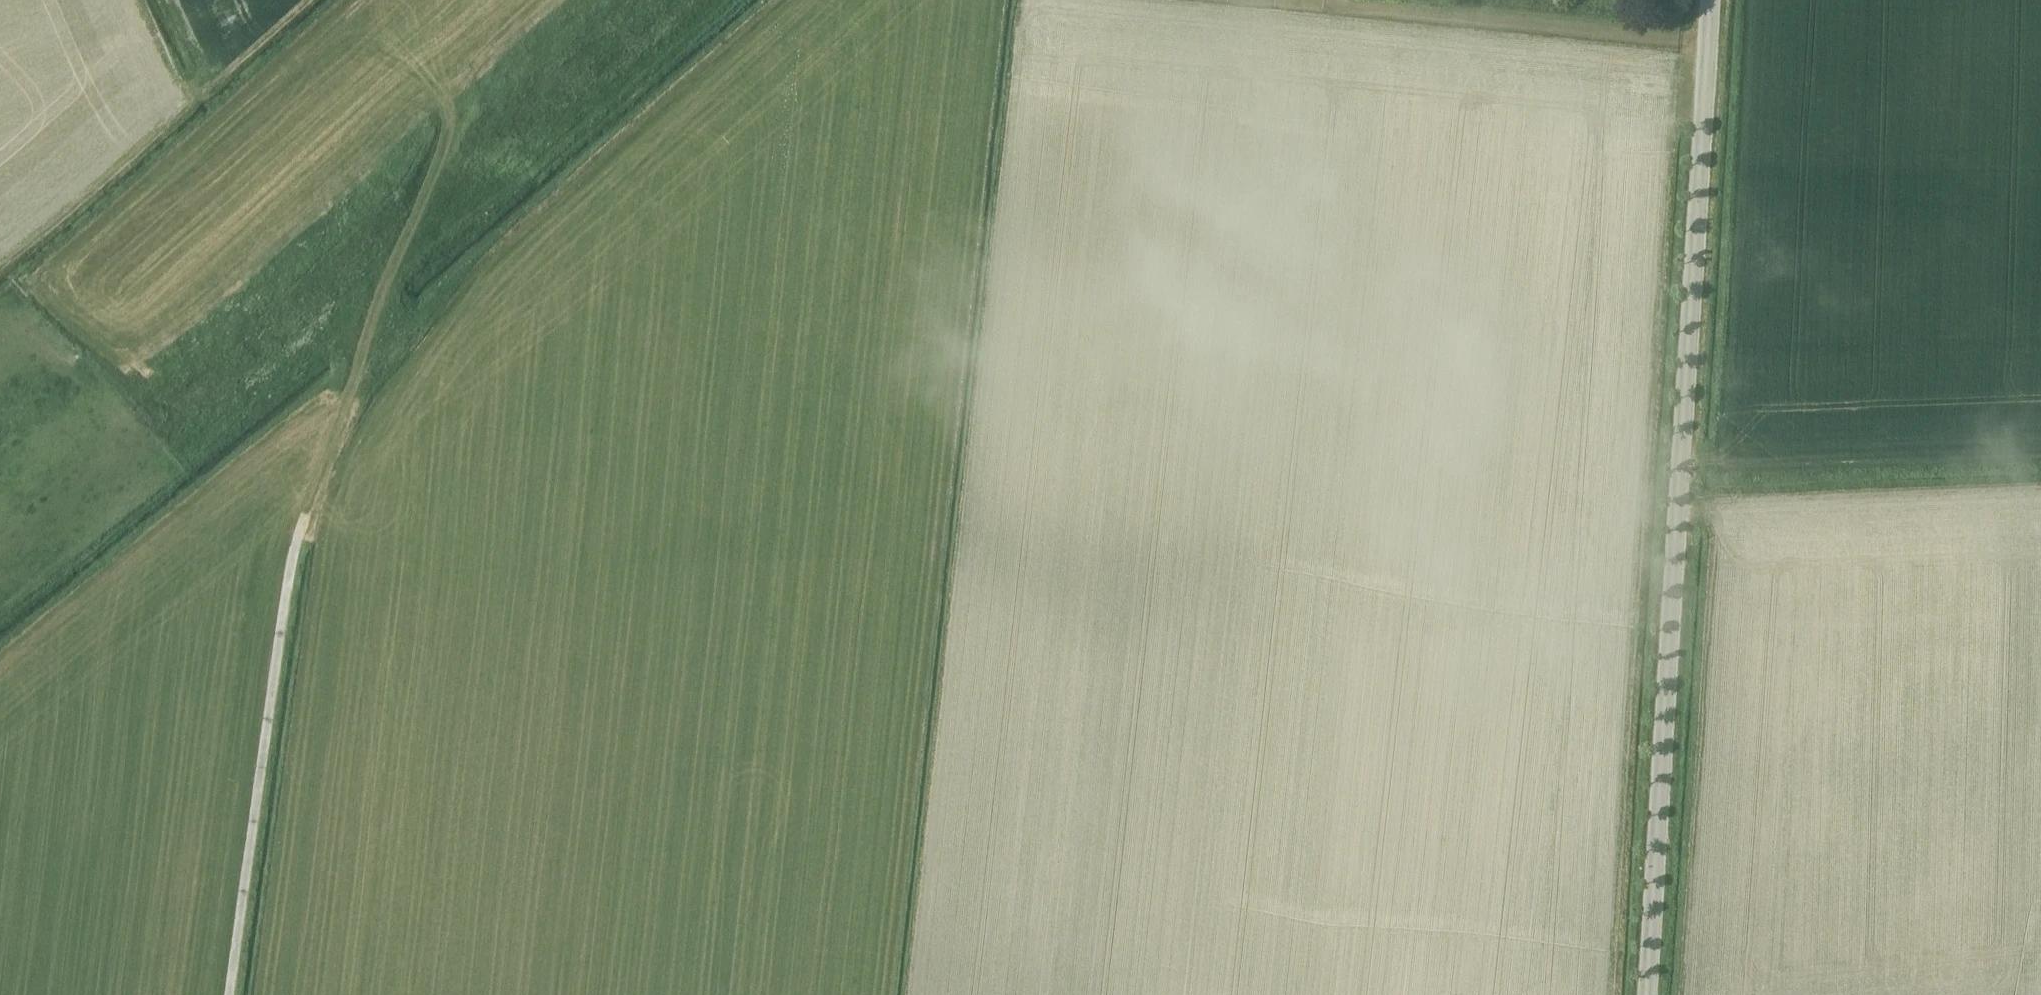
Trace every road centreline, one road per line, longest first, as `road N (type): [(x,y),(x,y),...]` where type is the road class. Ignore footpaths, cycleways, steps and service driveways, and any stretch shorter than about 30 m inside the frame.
road 1 (unclassified): [(1646,994),(1709,0)]

